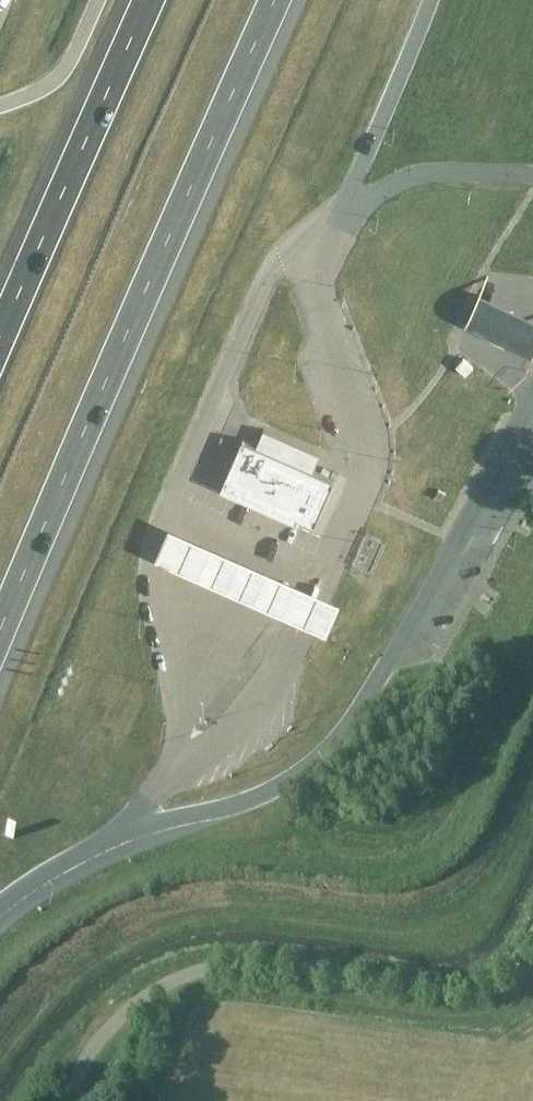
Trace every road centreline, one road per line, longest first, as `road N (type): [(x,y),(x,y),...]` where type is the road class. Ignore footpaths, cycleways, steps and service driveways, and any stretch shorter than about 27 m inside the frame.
road 1 (motorway): [(0,630),(276,0)]
road 2 (unclassified): [(73,1100),(104,1040),(133,1011),(198,977),(274,971),(467,991),(490,983),(532,944)]
road 3 (motorway): [(152,0),(0,330)]
road 4 (motorway): [(0,907),(130,829)]

